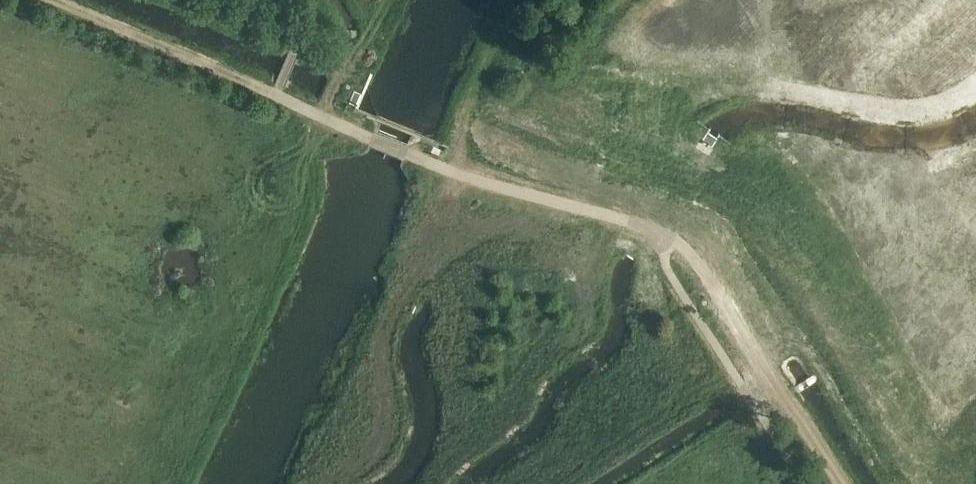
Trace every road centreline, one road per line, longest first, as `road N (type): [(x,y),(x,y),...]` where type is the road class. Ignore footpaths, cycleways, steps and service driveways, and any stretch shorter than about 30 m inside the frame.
road 1 (track): [(274,95),(464,178),(661,233)]
road 2 (track): [(661,233),(707,279),(843,483)]
road 3 (track): [(49,0),(274,95)]

